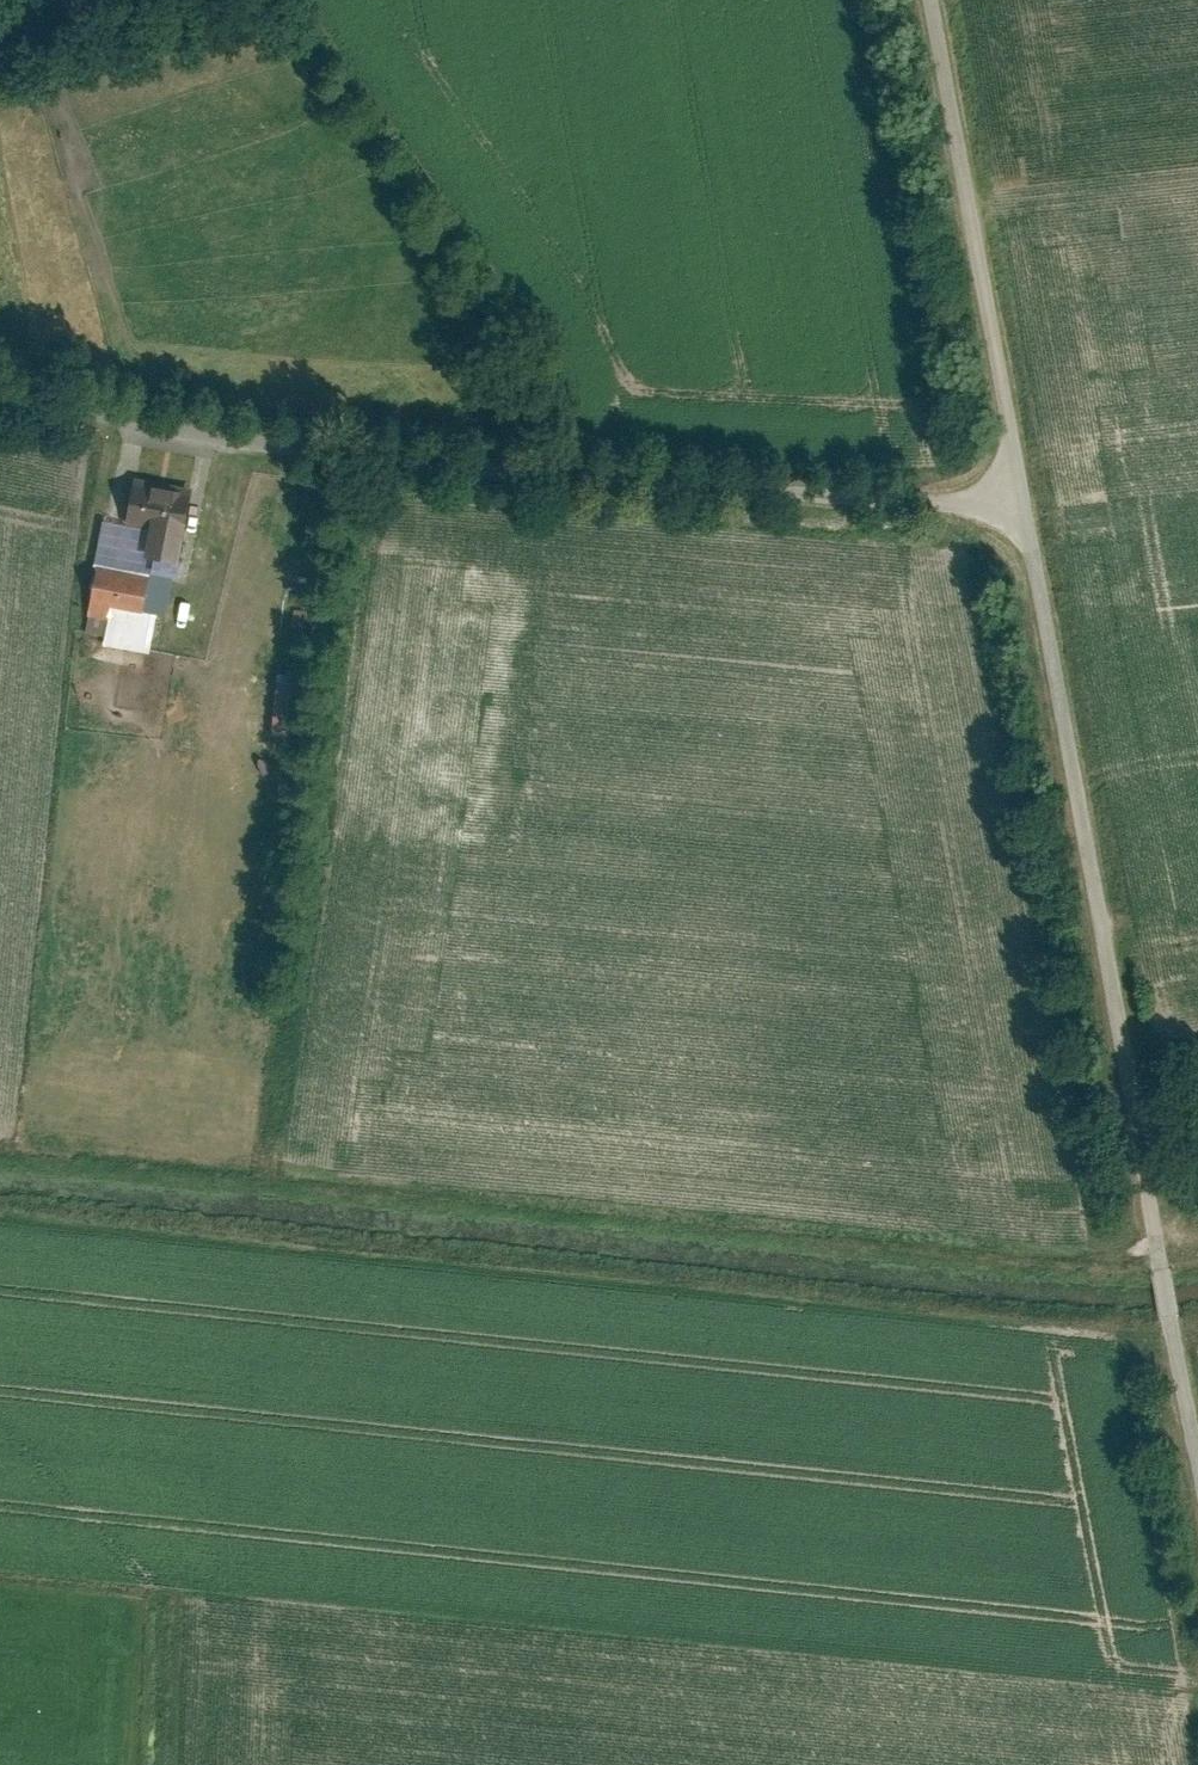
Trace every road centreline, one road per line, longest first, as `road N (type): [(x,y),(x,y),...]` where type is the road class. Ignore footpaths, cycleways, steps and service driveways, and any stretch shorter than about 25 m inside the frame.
road 1 (residential): [(0,399),(208,436),(473,470),(1019,514)]
road 2 (unclassified): [(1019,514),(1197,1465)]
road 3 (unclassified): [(927,0),(1019,514)]

